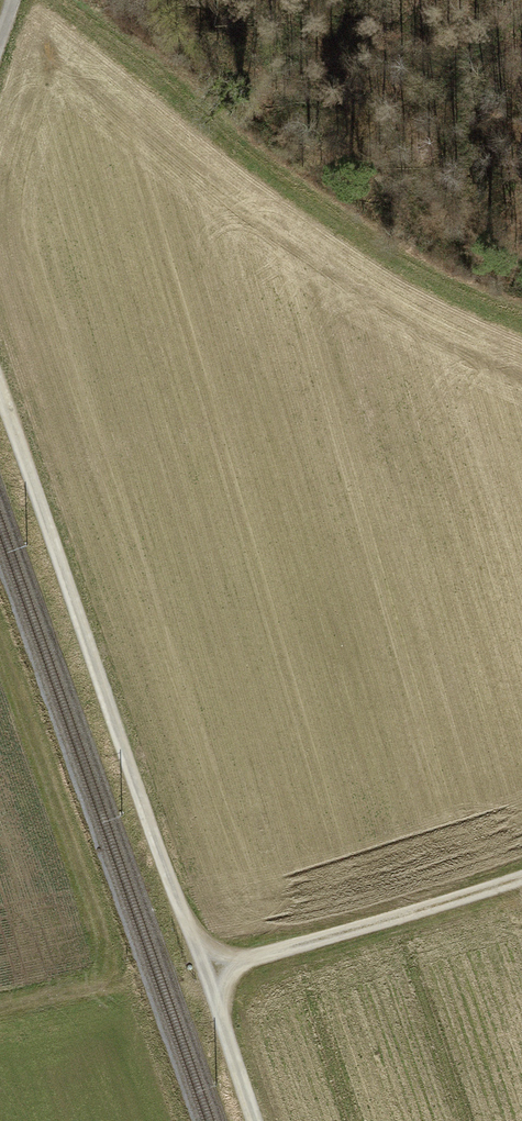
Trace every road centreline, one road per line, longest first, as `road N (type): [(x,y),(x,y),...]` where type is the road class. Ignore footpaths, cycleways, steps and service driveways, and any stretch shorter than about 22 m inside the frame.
road 1 (track): [(0,391),(258,1120)]
road 2 (track): [(56,0),(255,163),(521,318)]
road 3 (track): [(206,976),(521,880)]
road 4 (track): [(0,1008),(118,984)]

